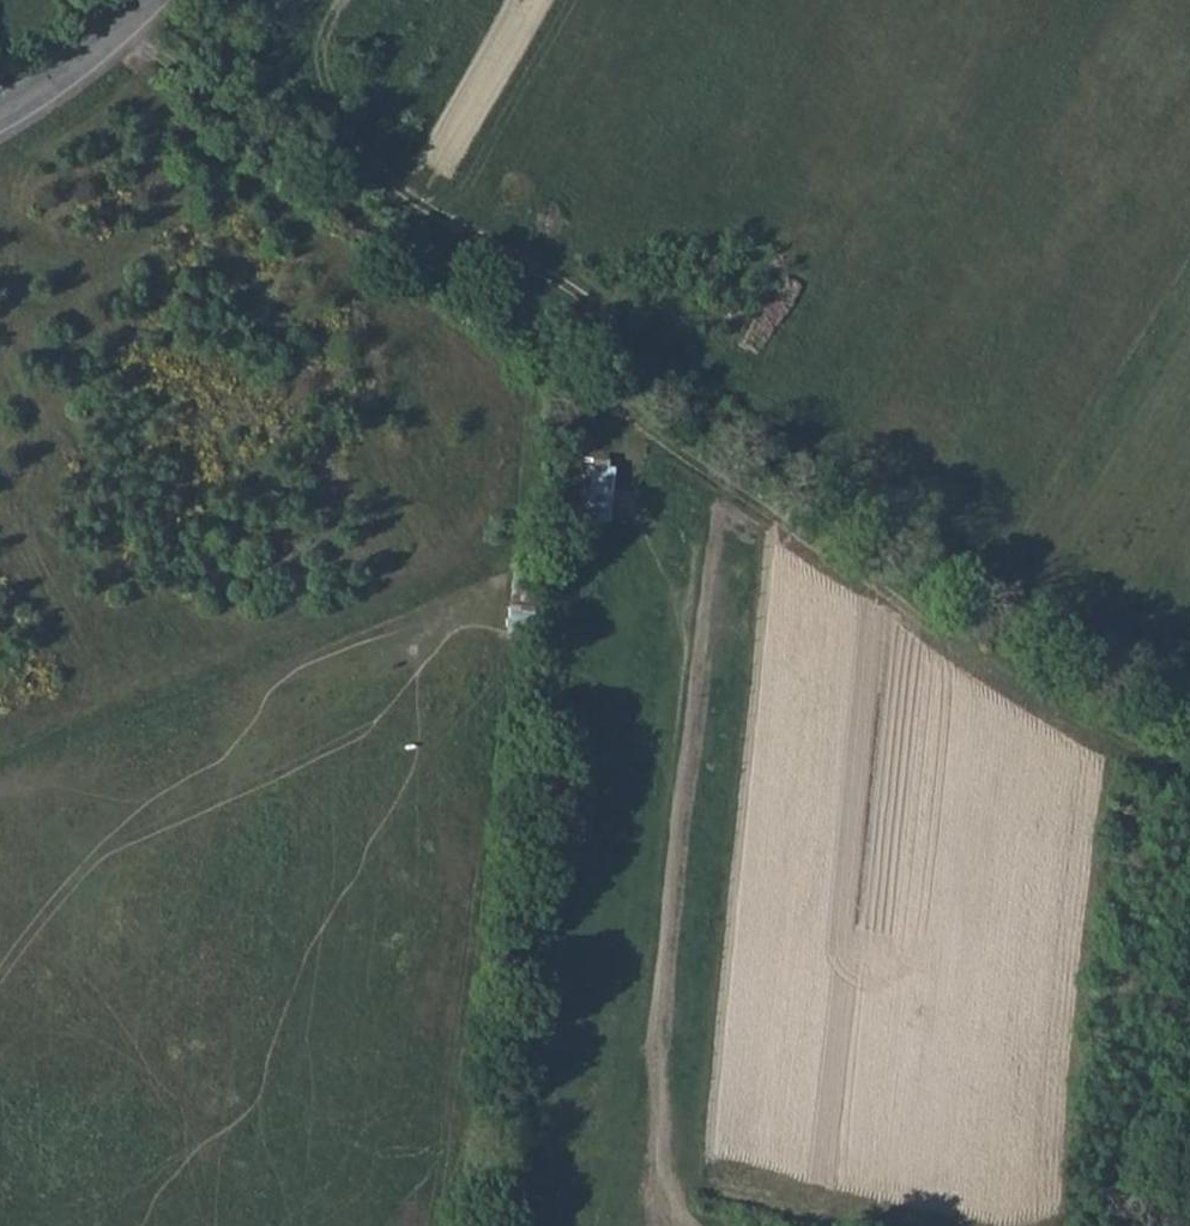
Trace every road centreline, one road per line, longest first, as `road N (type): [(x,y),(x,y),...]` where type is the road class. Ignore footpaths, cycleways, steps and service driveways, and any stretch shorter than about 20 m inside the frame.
road 1 (track): [(136,19),(197,101),(345,212),(916,615),(1189,781)]
road 2 (residential): [(152,0),(0,113)]

